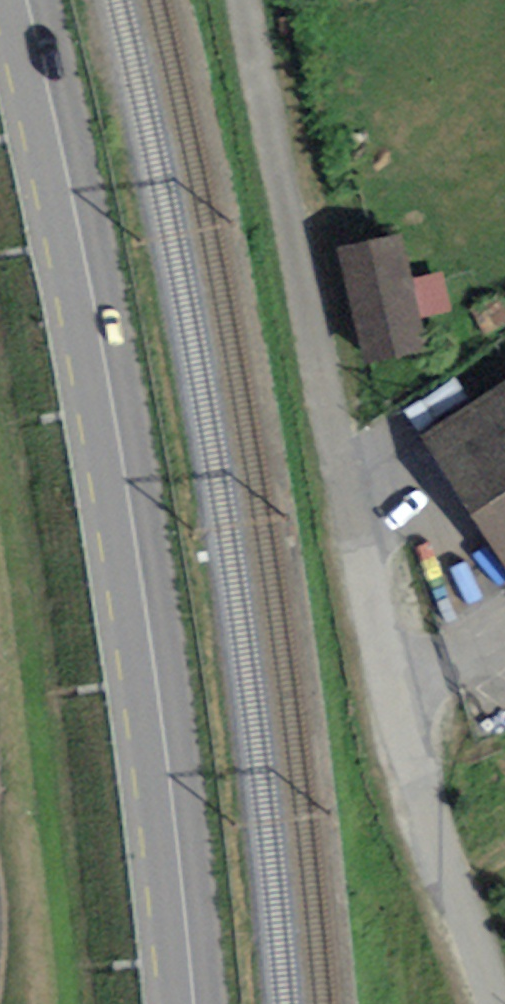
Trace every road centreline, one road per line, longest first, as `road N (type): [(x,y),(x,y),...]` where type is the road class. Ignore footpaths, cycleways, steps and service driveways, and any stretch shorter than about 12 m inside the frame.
road 1 (unclassified): [(497,1003),(397,712),(247,0)]
road 2 (primary): [(186,1003),(114,438),(19,0)]

